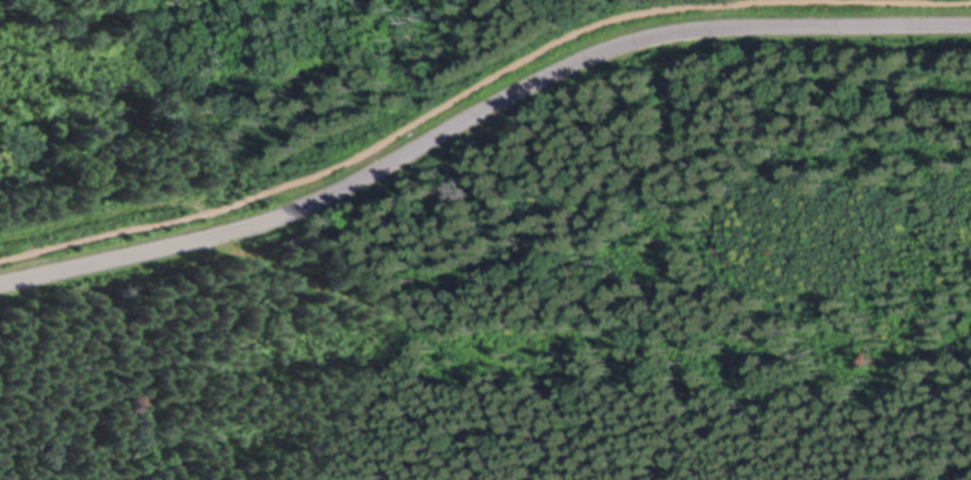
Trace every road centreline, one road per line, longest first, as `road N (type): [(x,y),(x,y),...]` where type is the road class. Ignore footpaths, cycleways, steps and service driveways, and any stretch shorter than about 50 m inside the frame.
road 1 (residential): [(0,281),(245,228),(325,196),(527,84),(659,32),(970,25)]
road 2 (track): [(0,256),(339,165),(584,31),(655,8),(930,0)]

